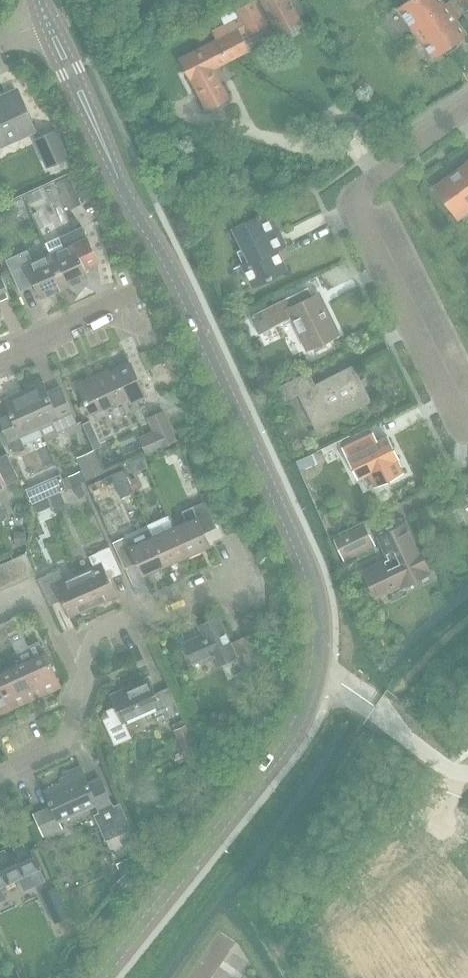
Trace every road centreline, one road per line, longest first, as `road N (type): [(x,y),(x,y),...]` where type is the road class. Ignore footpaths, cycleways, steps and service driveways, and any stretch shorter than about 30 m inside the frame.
road 1 (secondary): [(317,668),(318,609),(305,562),(184,292),(129,199),(48,22)]
road 2 (residential): [(467,108),(357,191),(357,210),(454,411),(467,423)]
road 3 (secondary): [(98,977),(277,754),(317,668)]
road 4 (residential): [(0,772),(66,743),(97,631),(241,575)]
road 5 (residential): [(317,668),(403,725),(467,783)]
road 6 (residential): [(0,358),(100,313),(141,325)]

